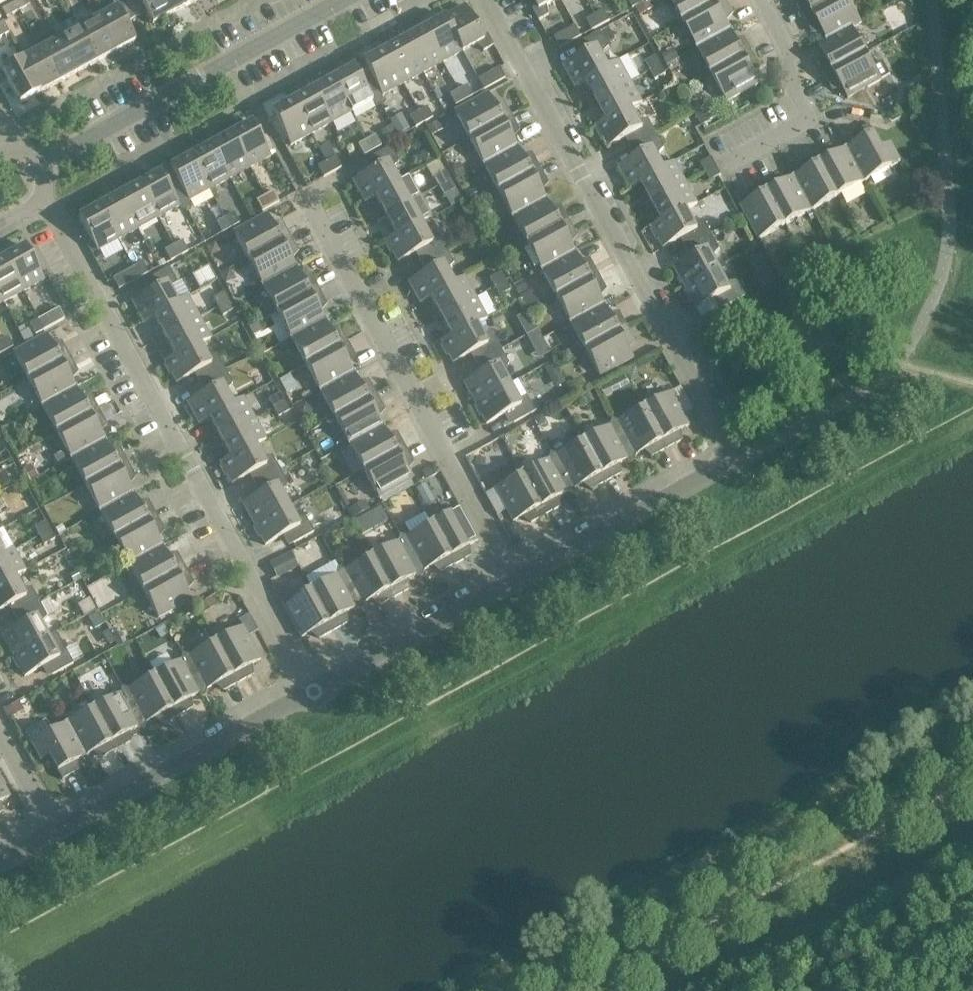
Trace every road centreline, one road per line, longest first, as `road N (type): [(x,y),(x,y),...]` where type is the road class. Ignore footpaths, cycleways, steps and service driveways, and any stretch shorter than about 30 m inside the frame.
road 1 (residential): [(311,701),(52,207)]
road 2 (residential): [(737,461),(495,0)]
road 3 (residential): [(520,580),(307,189)]
road 4 (residential): [(32,172),(344,0)]
road 5 (residential): [(311,701),(51,834)]
road 6 (residential): [(737,461),(520,580)]
road 7 (residential): [(520,580),(311,701)]

